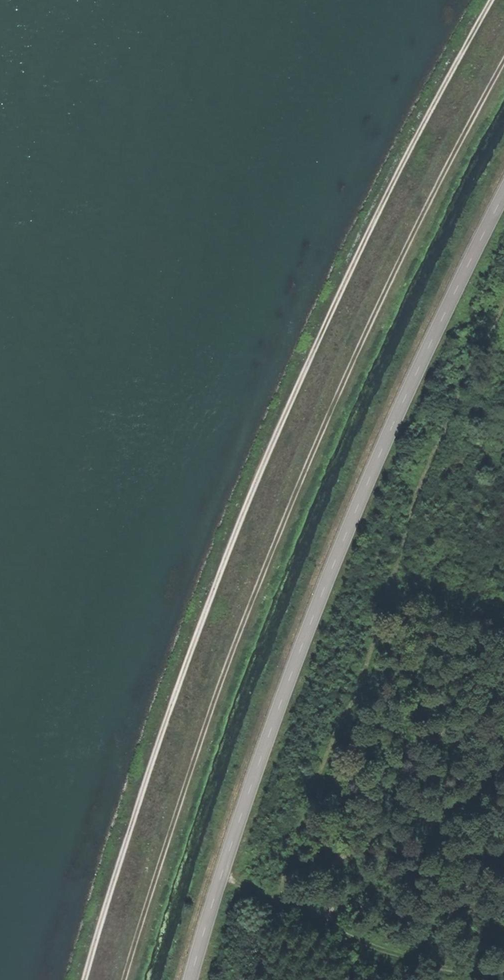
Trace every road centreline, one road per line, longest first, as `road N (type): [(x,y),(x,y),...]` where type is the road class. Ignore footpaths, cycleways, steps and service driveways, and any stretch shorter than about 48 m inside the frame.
road 1 (track): [(500,0),(346,274),(226,525),(69,979)]
road 2 (track): [(503,65),(267,551),(125,979)]
road 3 (tertiary): [(503,200),(395,422),(291,680),(192,979)]
road 4 (track): [(503,958),(420,916),(226,872)]

